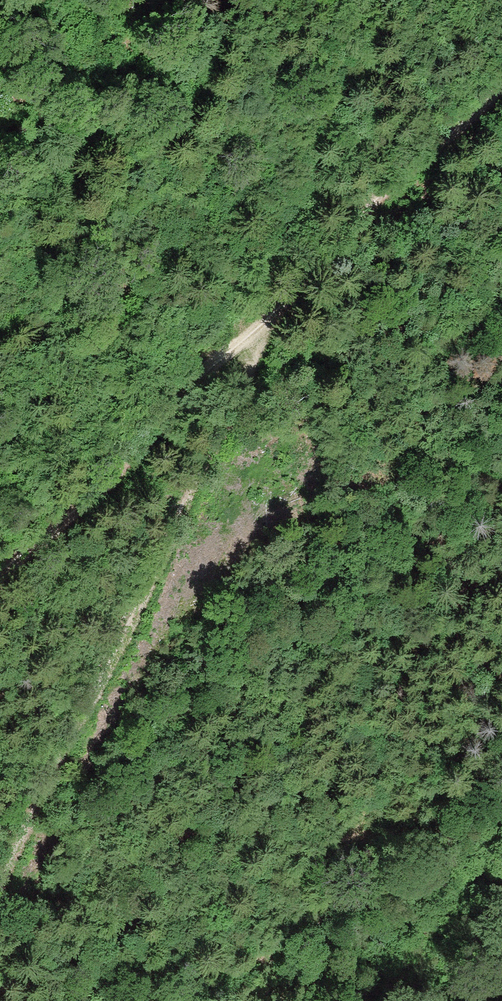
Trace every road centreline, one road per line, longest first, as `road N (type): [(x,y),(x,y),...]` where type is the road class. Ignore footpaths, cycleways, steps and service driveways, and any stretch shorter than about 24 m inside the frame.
road 1 (track): [(501,82),(345,234),(281,315),(244,339),(90,498),(0,574)]
road 2 (track): [(0,889),(281,315)]

